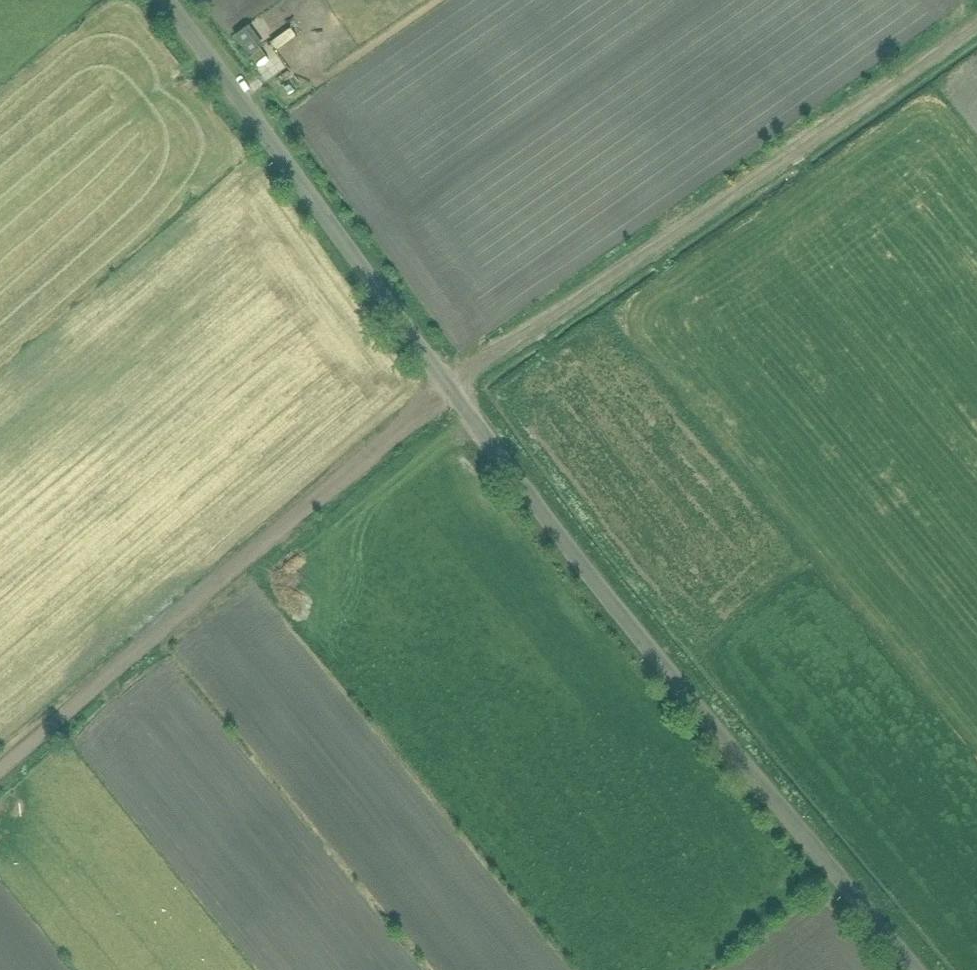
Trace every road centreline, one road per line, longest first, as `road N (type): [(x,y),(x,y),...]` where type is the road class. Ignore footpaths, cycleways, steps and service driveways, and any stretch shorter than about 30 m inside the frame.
road 1 (unclassified): [(916,969),(449,386),(166,0)]
road 2 (track): [(449,386),(976,26)]
road 3 (track): [(449,386),(0,769)]

